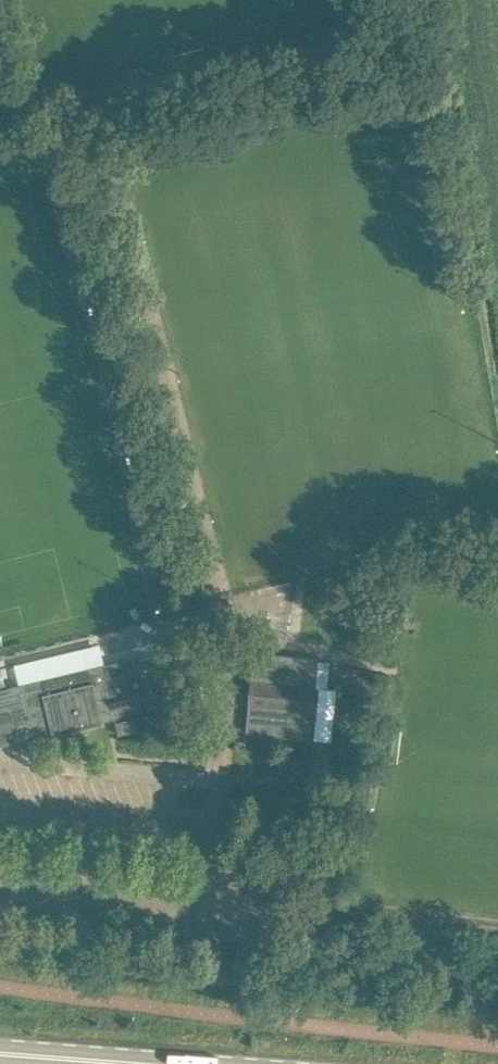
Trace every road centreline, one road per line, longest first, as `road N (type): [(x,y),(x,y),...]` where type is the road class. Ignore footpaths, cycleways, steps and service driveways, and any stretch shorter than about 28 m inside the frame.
road 1 (tertiary): [(0,1050),(169,1063)]

